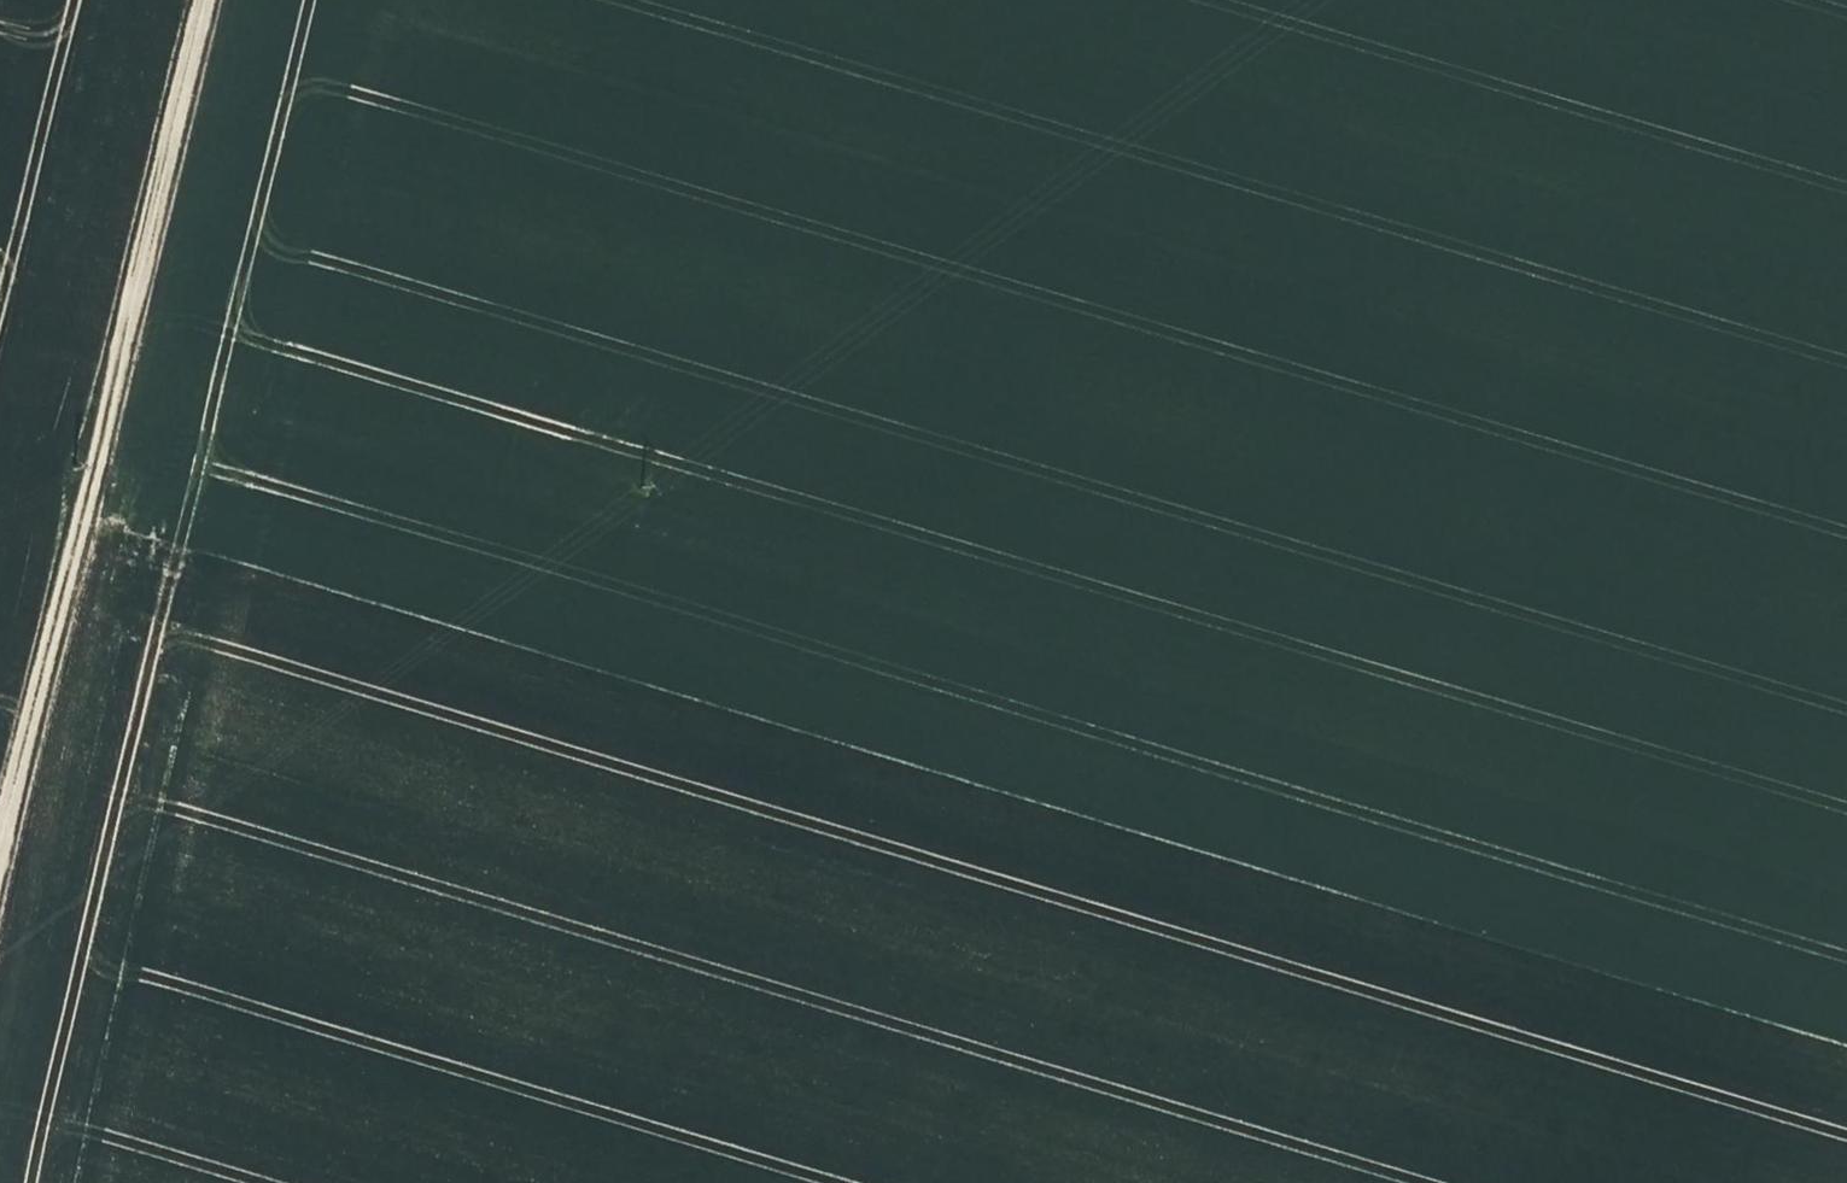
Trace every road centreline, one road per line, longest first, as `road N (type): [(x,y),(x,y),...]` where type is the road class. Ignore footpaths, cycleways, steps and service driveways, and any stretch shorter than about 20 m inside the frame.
road 1 (track): [(0,862),(207,0)]

